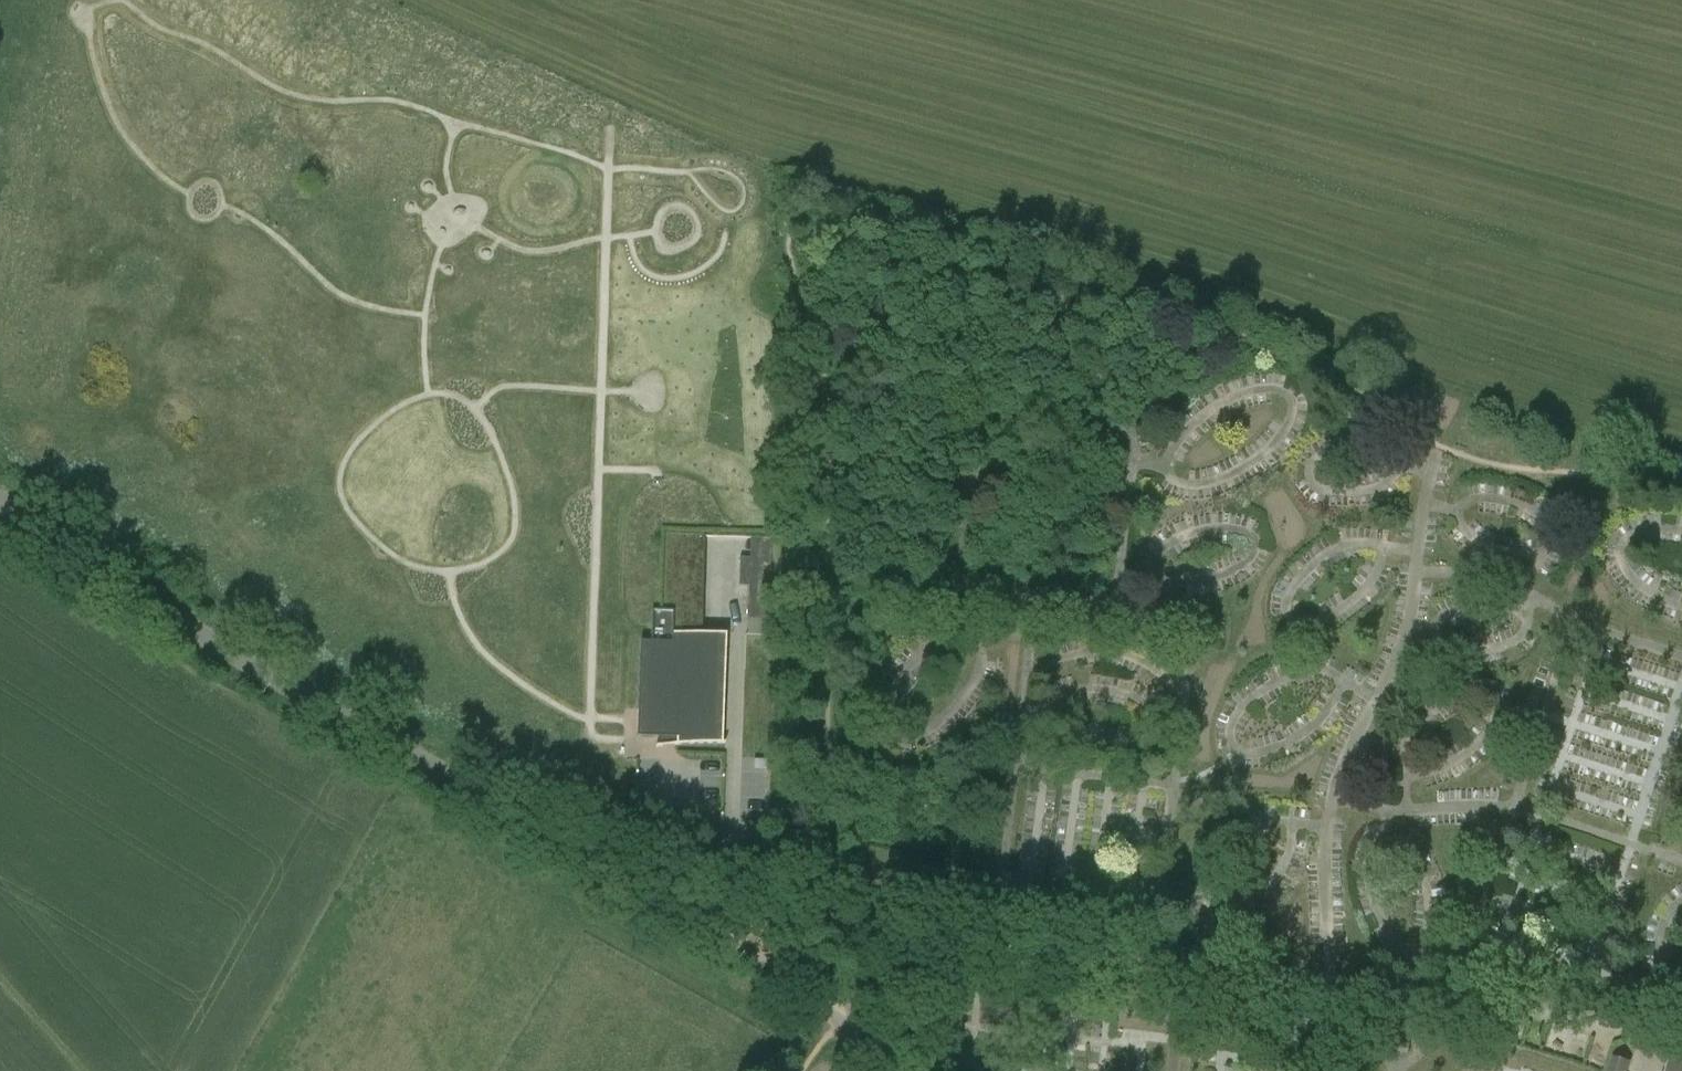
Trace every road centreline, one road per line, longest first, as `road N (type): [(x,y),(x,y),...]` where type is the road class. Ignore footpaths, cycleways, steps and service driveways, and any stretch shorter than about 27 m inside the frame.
road 1 (unclassified): [(889,1070),(839,1017),(711,921),(459,782),(0,497)]
road 2 (track): [(1681,1036),(1212,967),(868,932)]
road 3 (track): [(839,1017),(856,993),(868,932),(828,925)]

